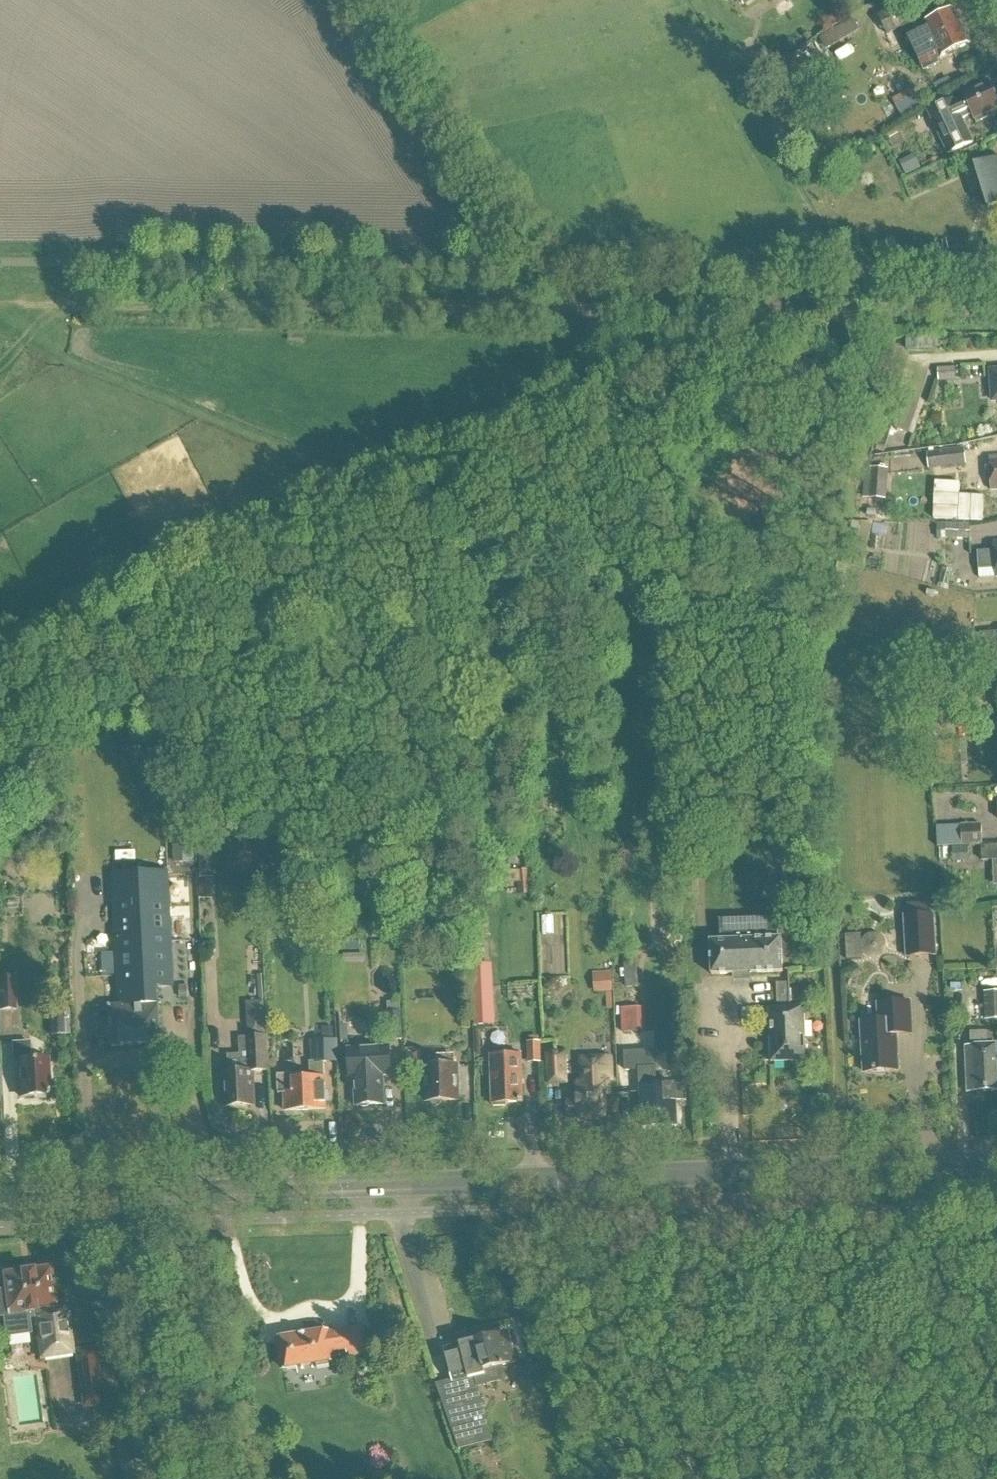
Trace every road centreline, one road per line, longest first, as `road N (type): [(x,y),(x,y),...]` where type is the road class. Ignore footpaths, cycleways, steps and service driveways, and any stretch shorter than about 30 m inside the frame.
road 1 (secondary): [(996,1165),(0,1200)]

